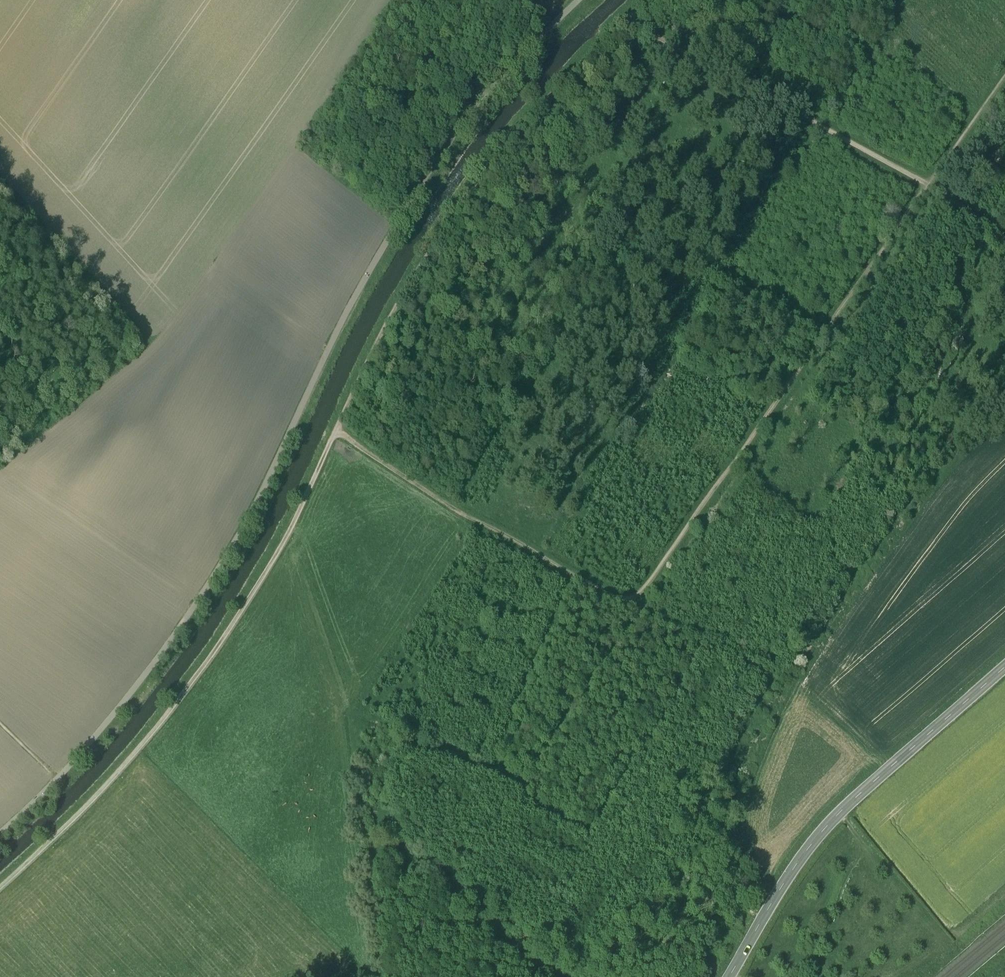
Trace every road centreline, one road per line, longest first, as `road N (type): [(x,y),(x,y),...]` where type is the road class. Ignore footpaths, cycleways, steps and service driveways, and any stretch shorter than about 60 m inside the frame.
road 1 (track): [(0,832),(58,778),(160,658),(246,525),(353,300),(442,149),(502,72),(581,0)]
road 2 (track): [(1004,414),(941,476),(788,694),(739,811),(735,842)]
road 3 (secondary): [(728,976),(819,834),(1004,666)]
road 4 (track): [(335,434),(480,526),(635,607)]

